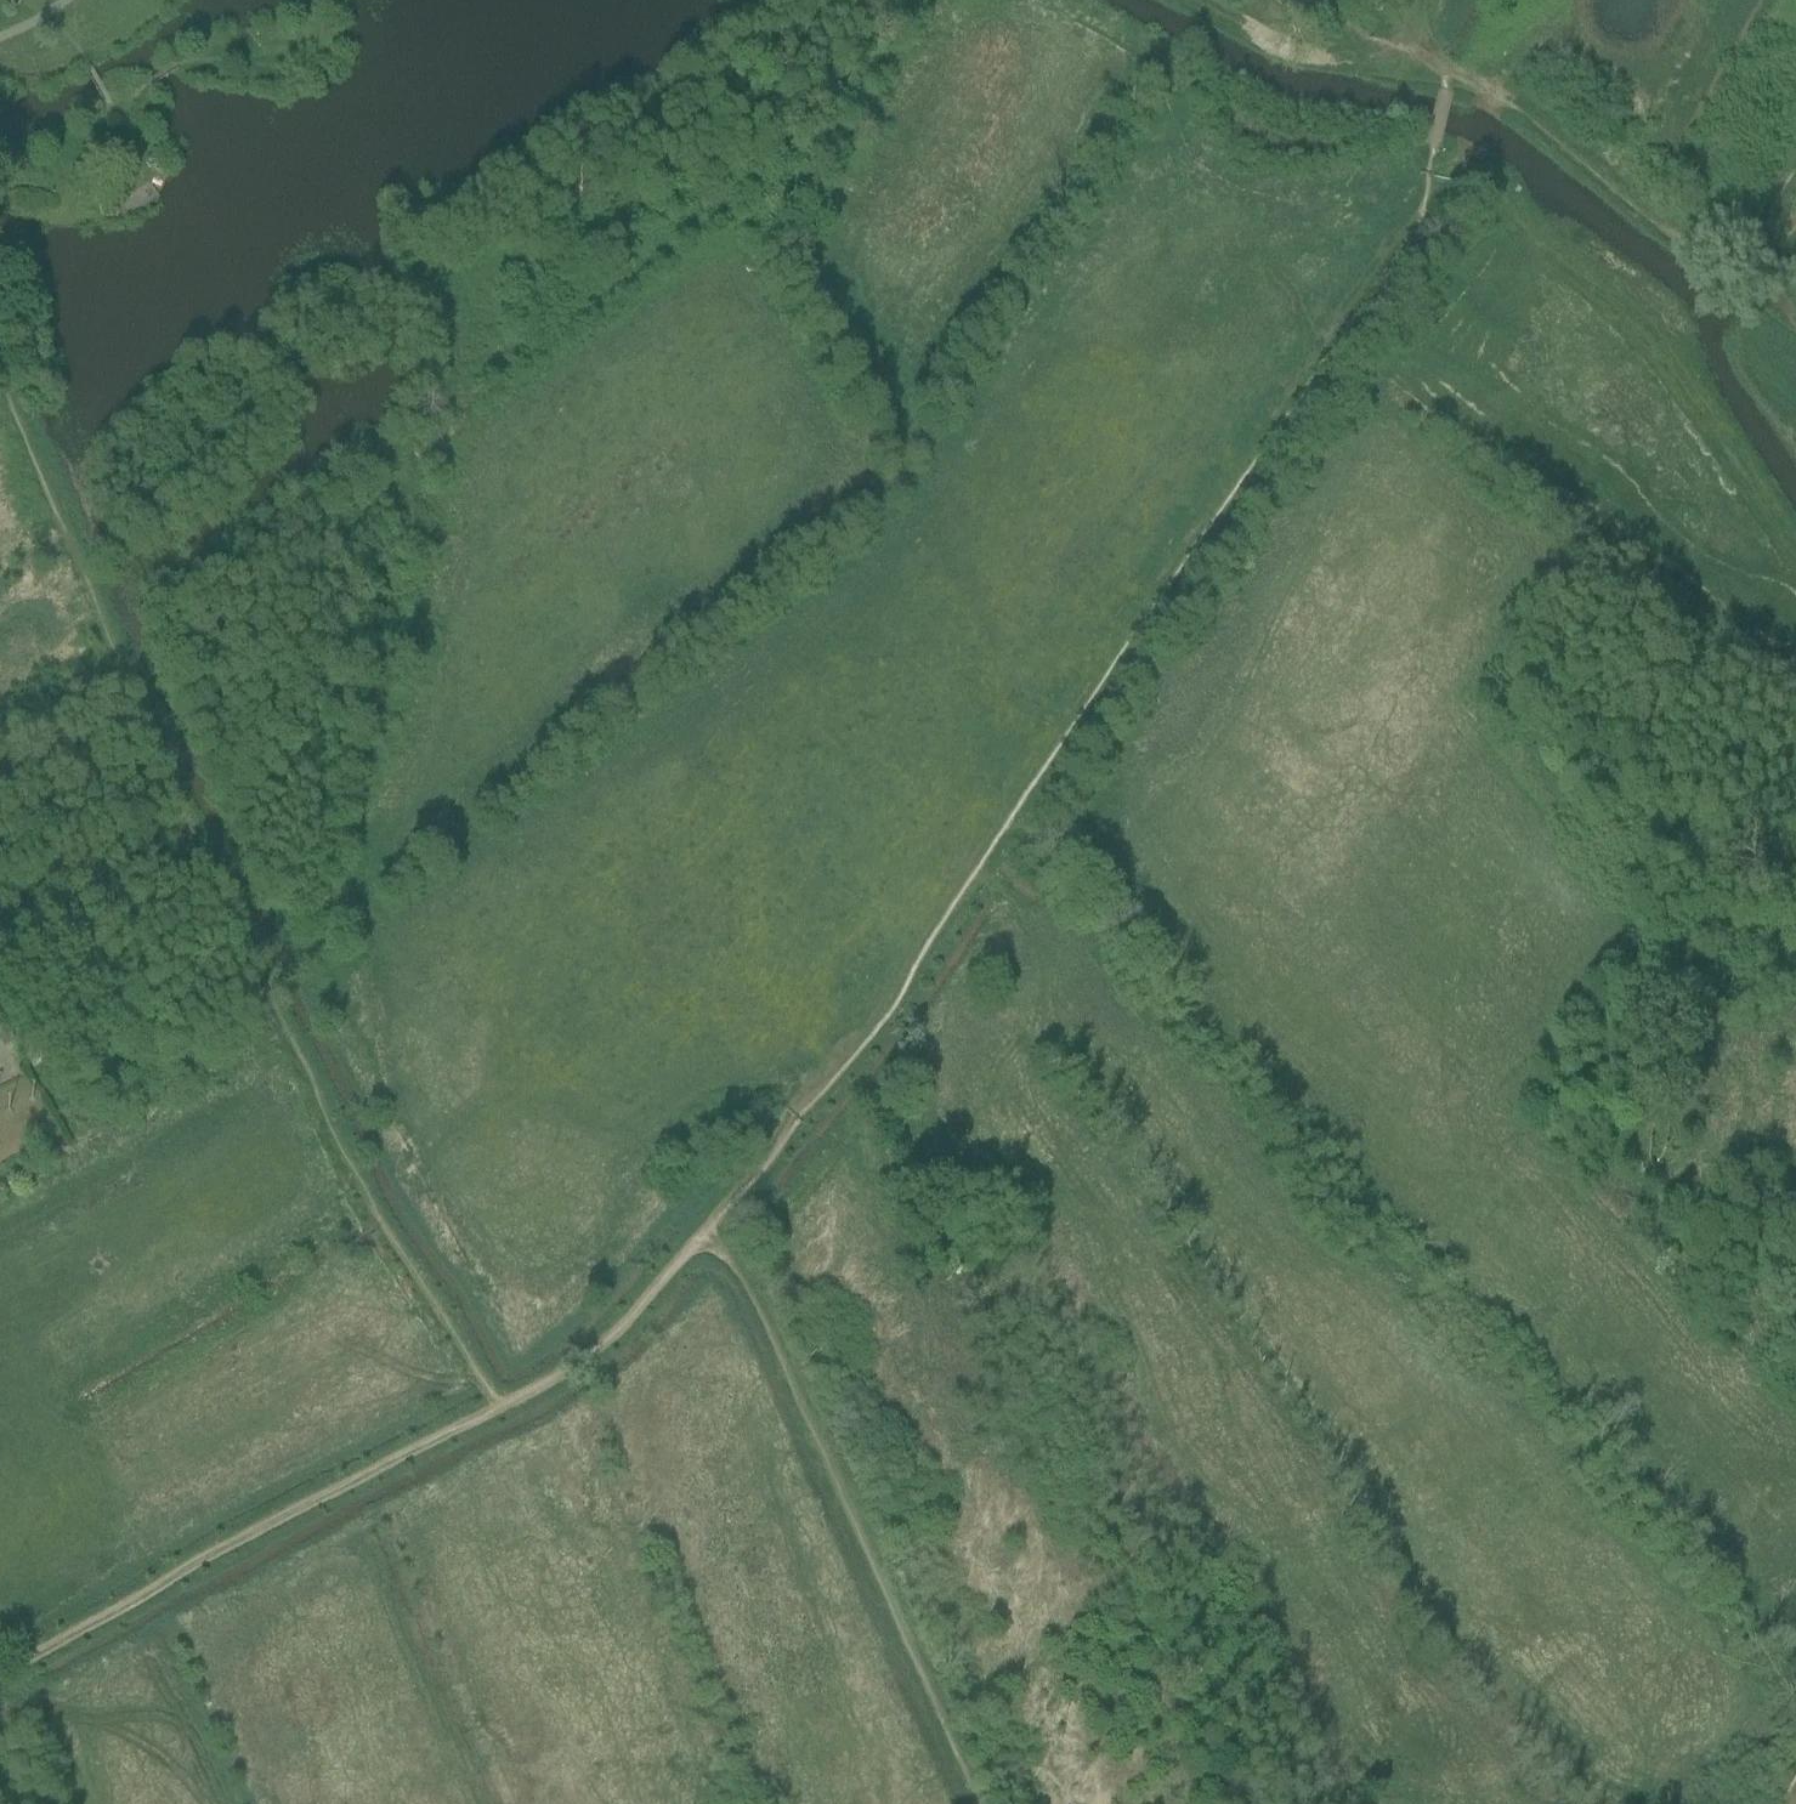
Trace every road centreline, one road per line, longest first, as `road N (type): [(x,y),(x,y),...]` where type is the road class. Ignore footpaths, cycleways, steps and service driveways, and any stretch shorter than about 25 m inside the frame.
road 1 (track): [(1432,148),(1413,233),(1016,837),(760,1153)]
road 2 (track): [(0,1652),(598,1340),(699,1231)]

